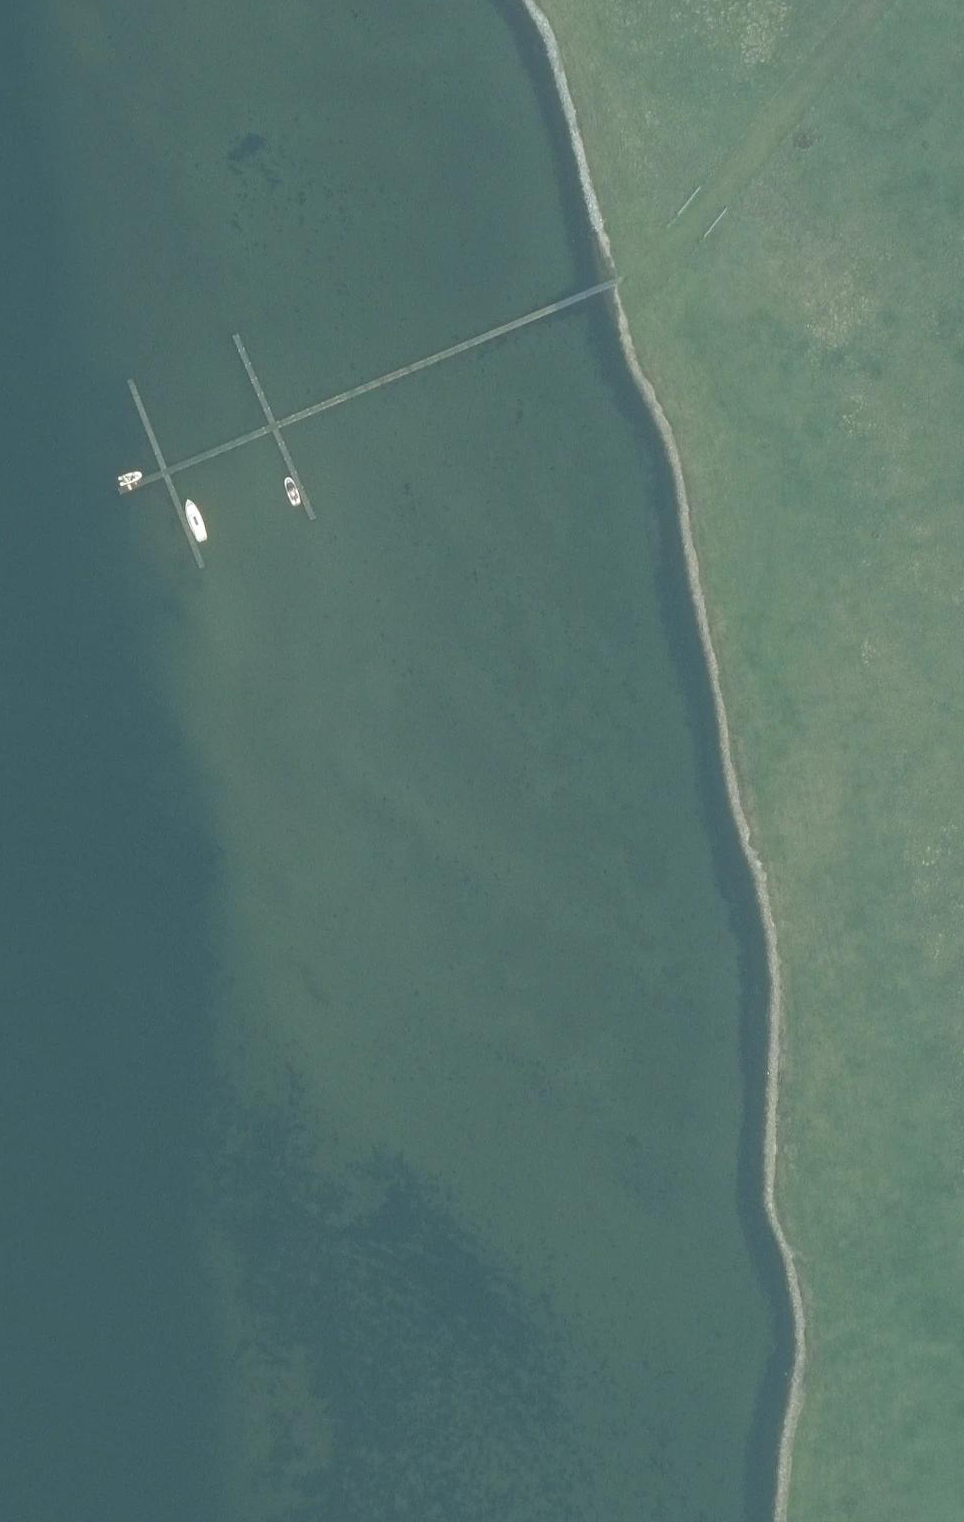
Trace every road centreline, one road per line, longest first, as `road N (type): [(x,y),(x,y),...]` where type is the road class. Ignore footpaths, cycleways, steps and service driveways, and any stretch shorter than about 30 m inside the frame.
road 1 (track): [(679,248),(873,0)]

